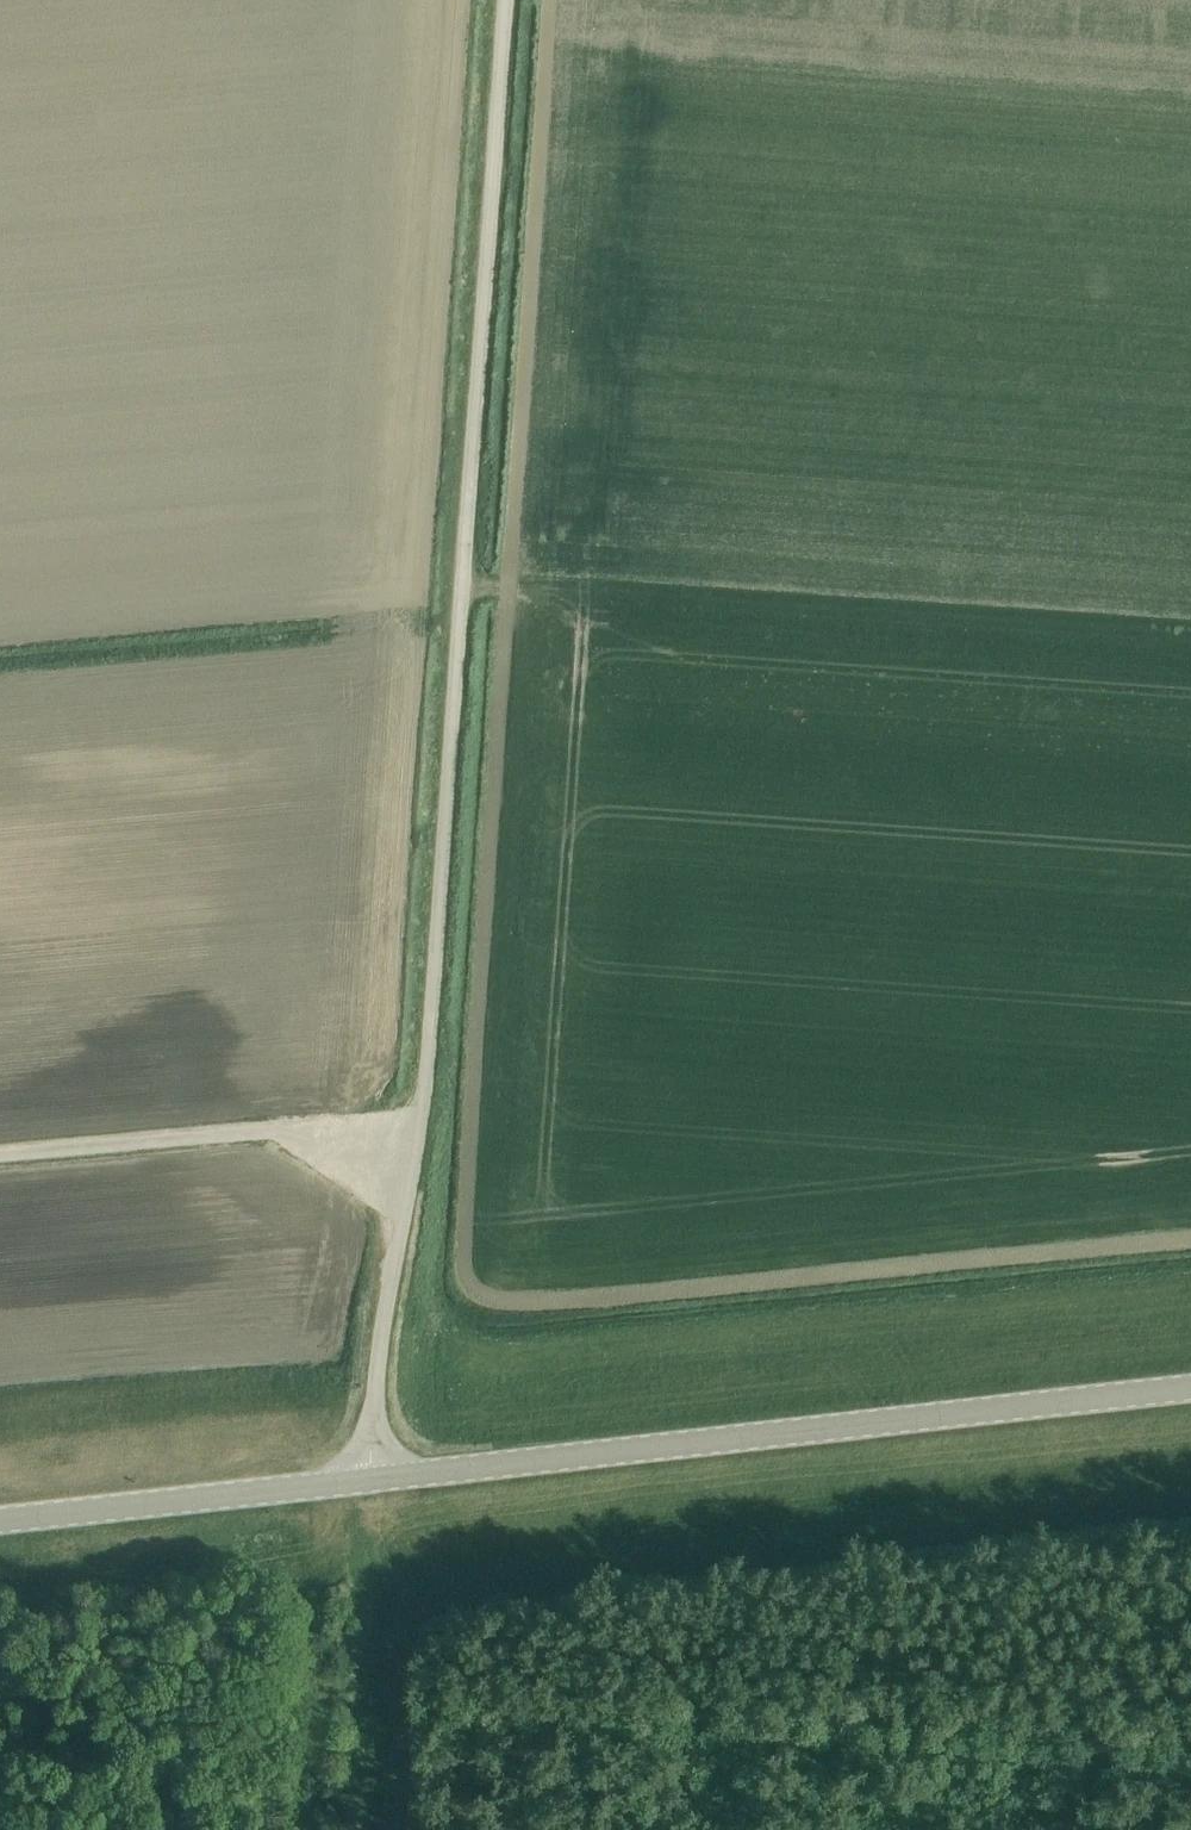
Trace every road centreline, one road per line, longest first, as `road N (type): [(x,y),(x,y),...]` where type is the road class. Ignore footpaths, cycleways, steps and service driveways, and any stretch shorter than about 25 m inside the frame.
road 1 (unclassified): [(359,1482),(421,1101),(507,0)]
road 2 (tertiary): [(359,1482),(1190,1387)]
road 3 (tertiary): [(0,1516),(359,1482)]

